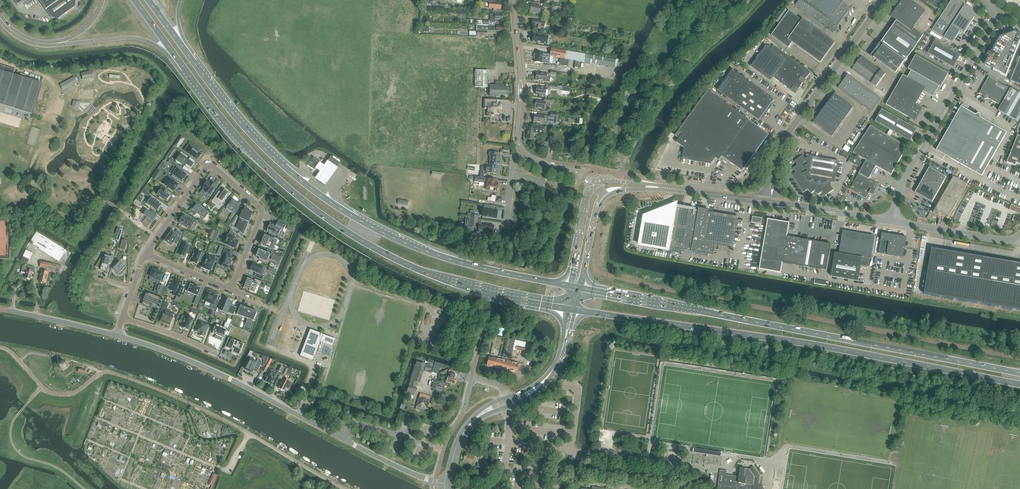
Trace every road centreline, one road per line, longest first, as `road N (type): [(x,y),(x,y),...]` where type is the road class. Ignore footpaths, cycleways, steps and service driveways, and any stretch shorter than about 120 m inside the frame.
road 1 (trunk): [(577,310),(1019,384)]
road 2 (trunk): [(194,84),(266,167),(360,240),(427,274),(566,308)]
road 3 (trunk): [(1019,373),(581,288)]
road 4 (trunk): [(570,286),(435,254),(359,219),(283,166),(209,80)]
road 5 (residential): [(448,485),(396,467),(192,363),(118,336)]
road 6 (residential): [(147,252),(212,164),(263,210),(230,286)]
road 7 (unclassified): [(771,202),(784,140),(884,0)]
road 8 (unclassified): [(894,221),(902,184),(998,12)]
road 9 (trunk): [(0,20),(41,45),(148,41),(194,84)]
road 10 (unclassified): [(643,488),(508,470),(507,402)]
road 11 (tertiary): [(521,149),(513,0)]
road 12 (track): [(512,178),(368,163)]
road 13 (trunk): [(103,0),(88,27),(57,42),(26,38),(0,13)]
road 14 (unclassified): [(894,221),(1019,236)]

